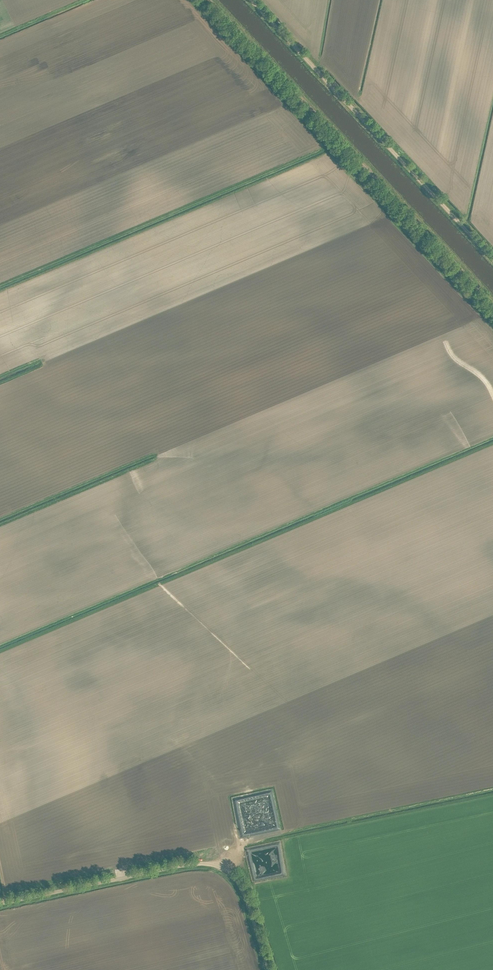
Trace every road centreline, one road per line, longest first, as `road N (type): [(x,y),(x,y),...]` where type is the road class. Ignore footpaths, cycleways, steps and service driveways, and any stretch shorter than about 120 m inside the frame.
road 1 (track): [(208,0),(492,305)]
road 2 (track): [(492,256),(257,0)]
road 3 (unclassified): [(268,969),(238,882),(208,863),(0,904)]

